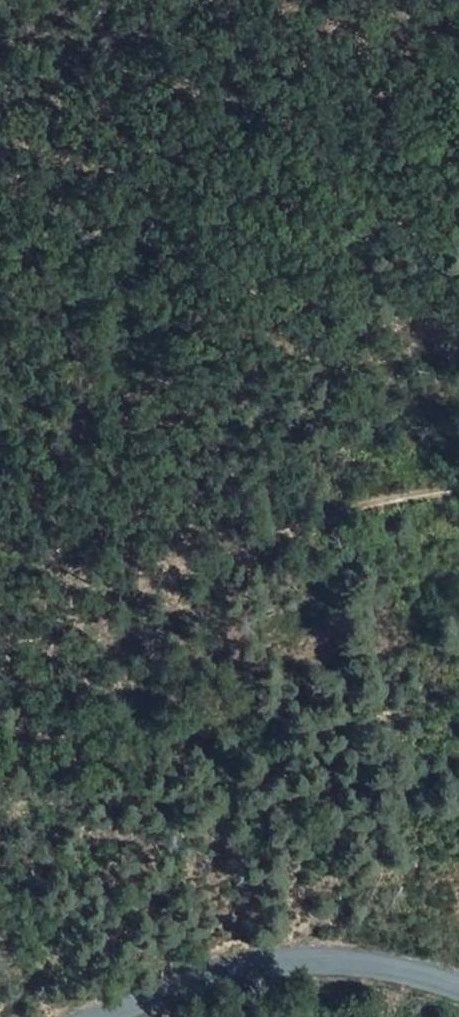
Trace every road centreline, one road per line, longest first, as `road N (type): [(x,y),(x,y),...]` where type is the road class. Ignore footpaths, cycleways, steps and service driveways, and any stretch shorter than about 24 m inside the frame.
road 1 (track): [(0,646),(90,604),(359,506),(458,490)]
road 2 (track): [(418,497),(0,356)]
road 3 (tertiary): [(458,991),(426,979),(286,972),(127,1016)]

